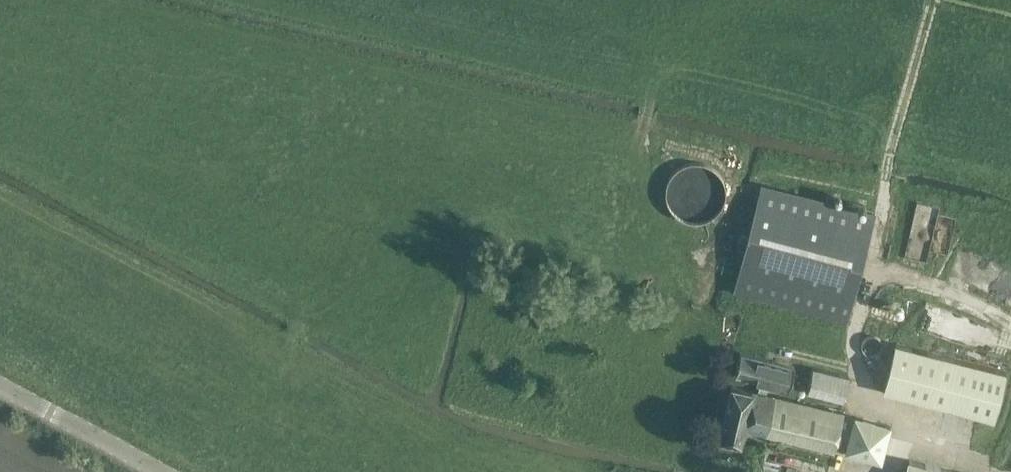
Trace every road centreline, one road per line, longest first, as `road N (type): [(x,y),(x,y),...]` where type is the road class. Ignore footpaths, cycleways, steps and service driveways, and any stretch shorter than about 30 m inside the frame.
road 1 (track): [(935,0),(853,336)]
road 2 (unclassified): [(154,471),(0,390)]
road 3 (track): [(871,270),(990,309),(1010,324)]

